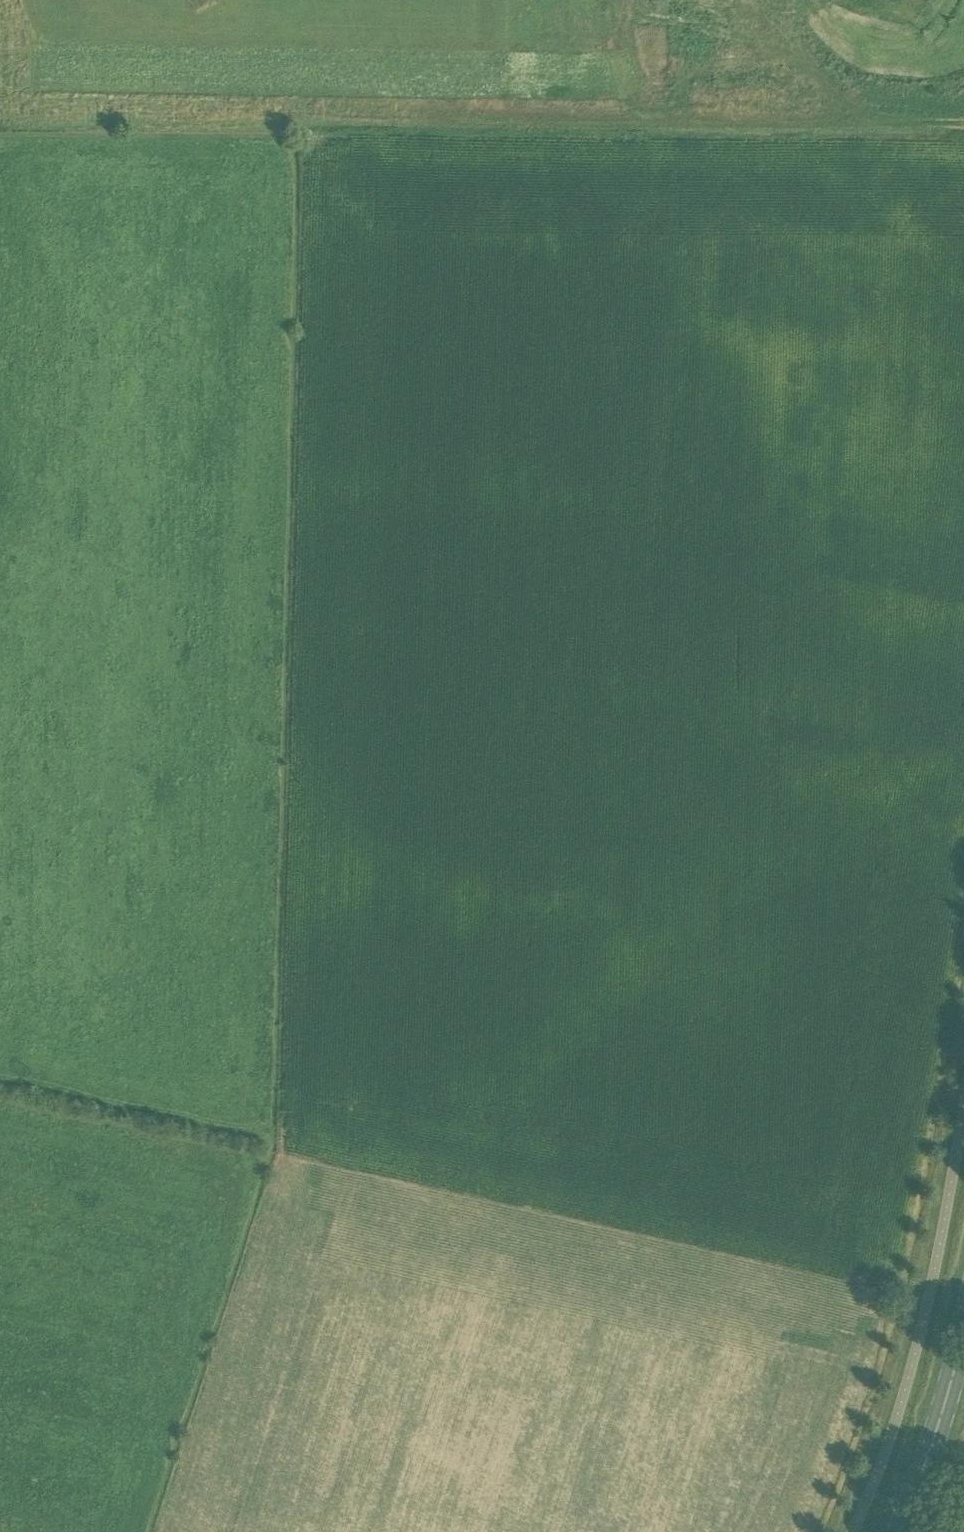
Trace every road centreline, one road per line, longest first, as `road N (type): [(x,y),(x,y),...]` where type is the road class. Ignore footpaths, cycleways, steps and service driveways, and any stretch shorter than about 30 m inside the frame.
road 1 (primary): [(898,1531),(933,1444),(963,1325)]

